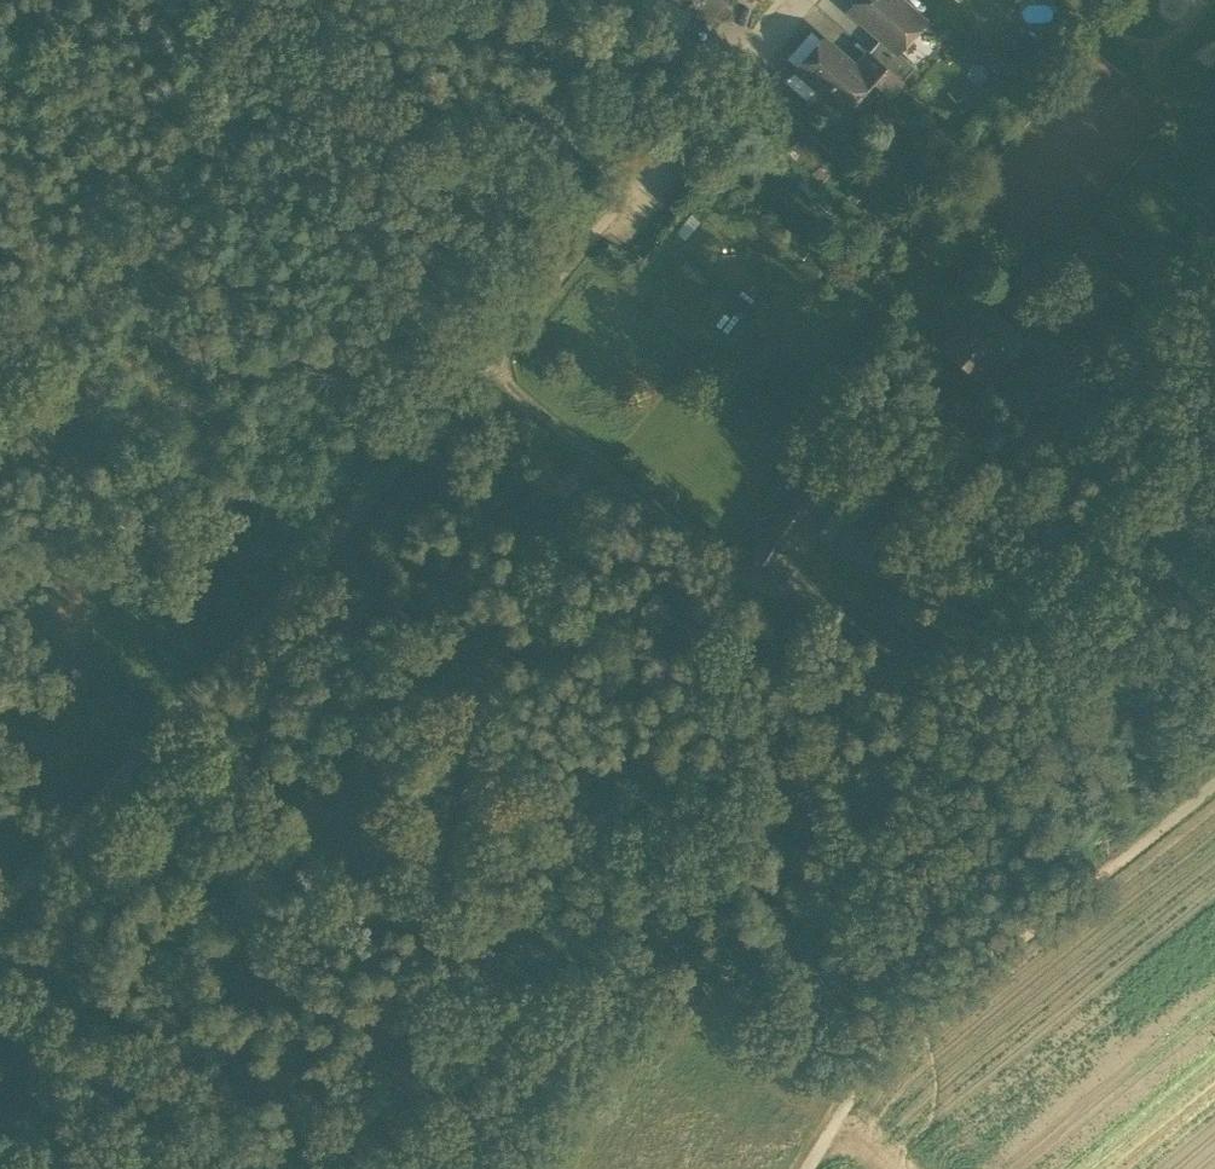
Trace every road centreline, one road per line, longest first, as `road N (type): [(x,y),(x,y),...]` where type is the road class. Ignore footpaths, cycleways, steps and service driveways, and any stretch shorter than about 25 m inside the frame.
road 1 (track): [(487,367),(0,914)]
road 2 (track): [(809,1168),(878,1055),(1214,785)]
road 3 (residential): [(803,0),(487,367)]
road 4 (track): [(0,1014),(245,1168)]
road 5 (track): [(589,0),(733,84)]

